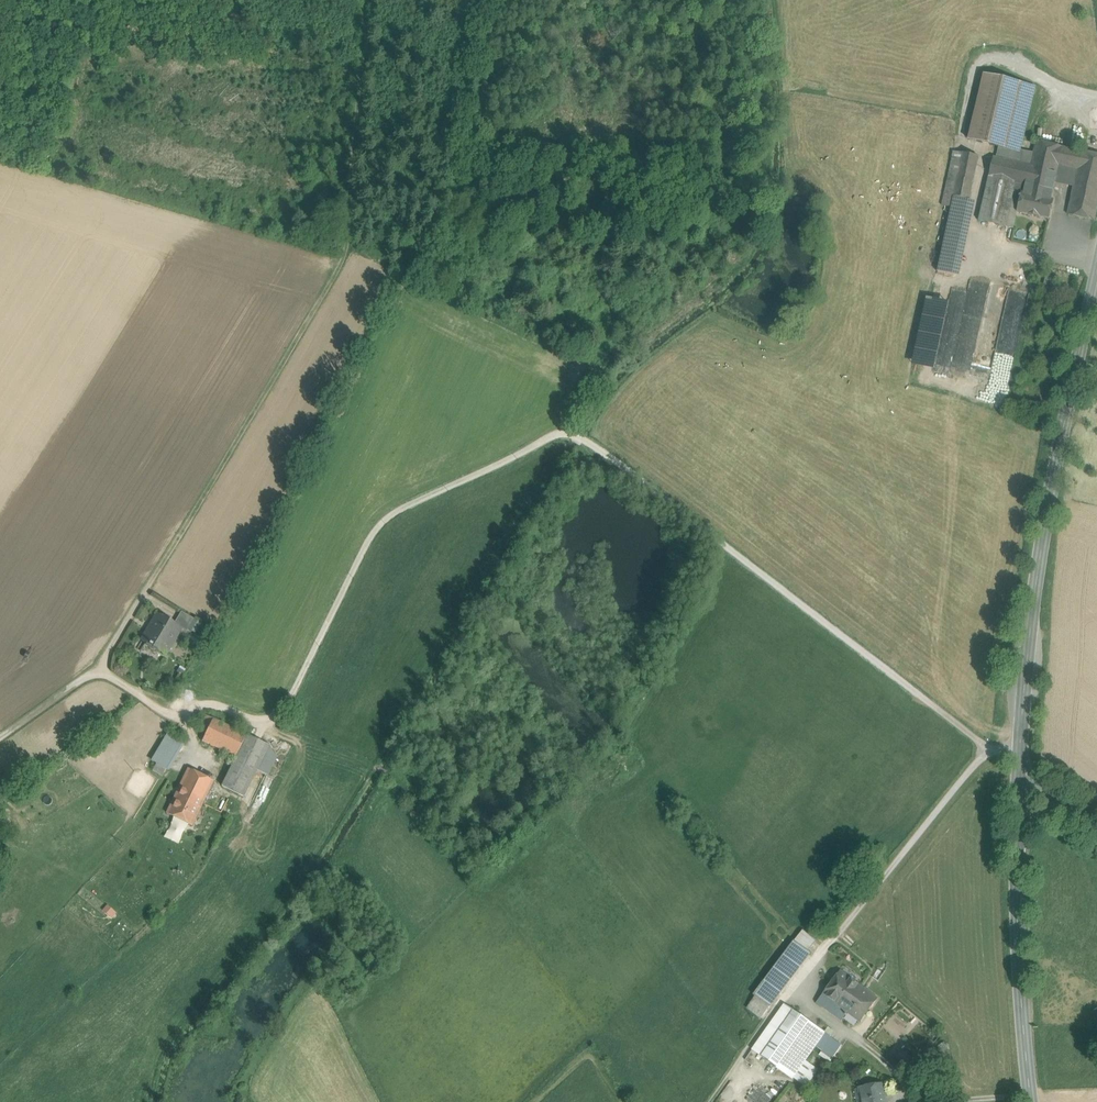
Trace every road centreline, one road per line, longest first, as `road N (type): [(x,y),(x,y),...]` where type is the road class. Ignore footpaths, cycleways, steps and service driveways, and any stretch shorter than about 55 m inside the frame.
road 1 (unclassified): [(988,749),(589,439),(568,431),(376,526),(280,720),(261,724),(205,705),(168,712),(101,672)]
road 2 (track): [(0,740),(101,672),(340,264),(367,0)]
road 3 (secondary): [(1020,752),(1050,488),(1096,271)]
road 4 (unclassified): [(713,1101),(790,989),(988,749)]
road 5 (secondary): [(1031,1101),(1018,957),(1019,835)]

